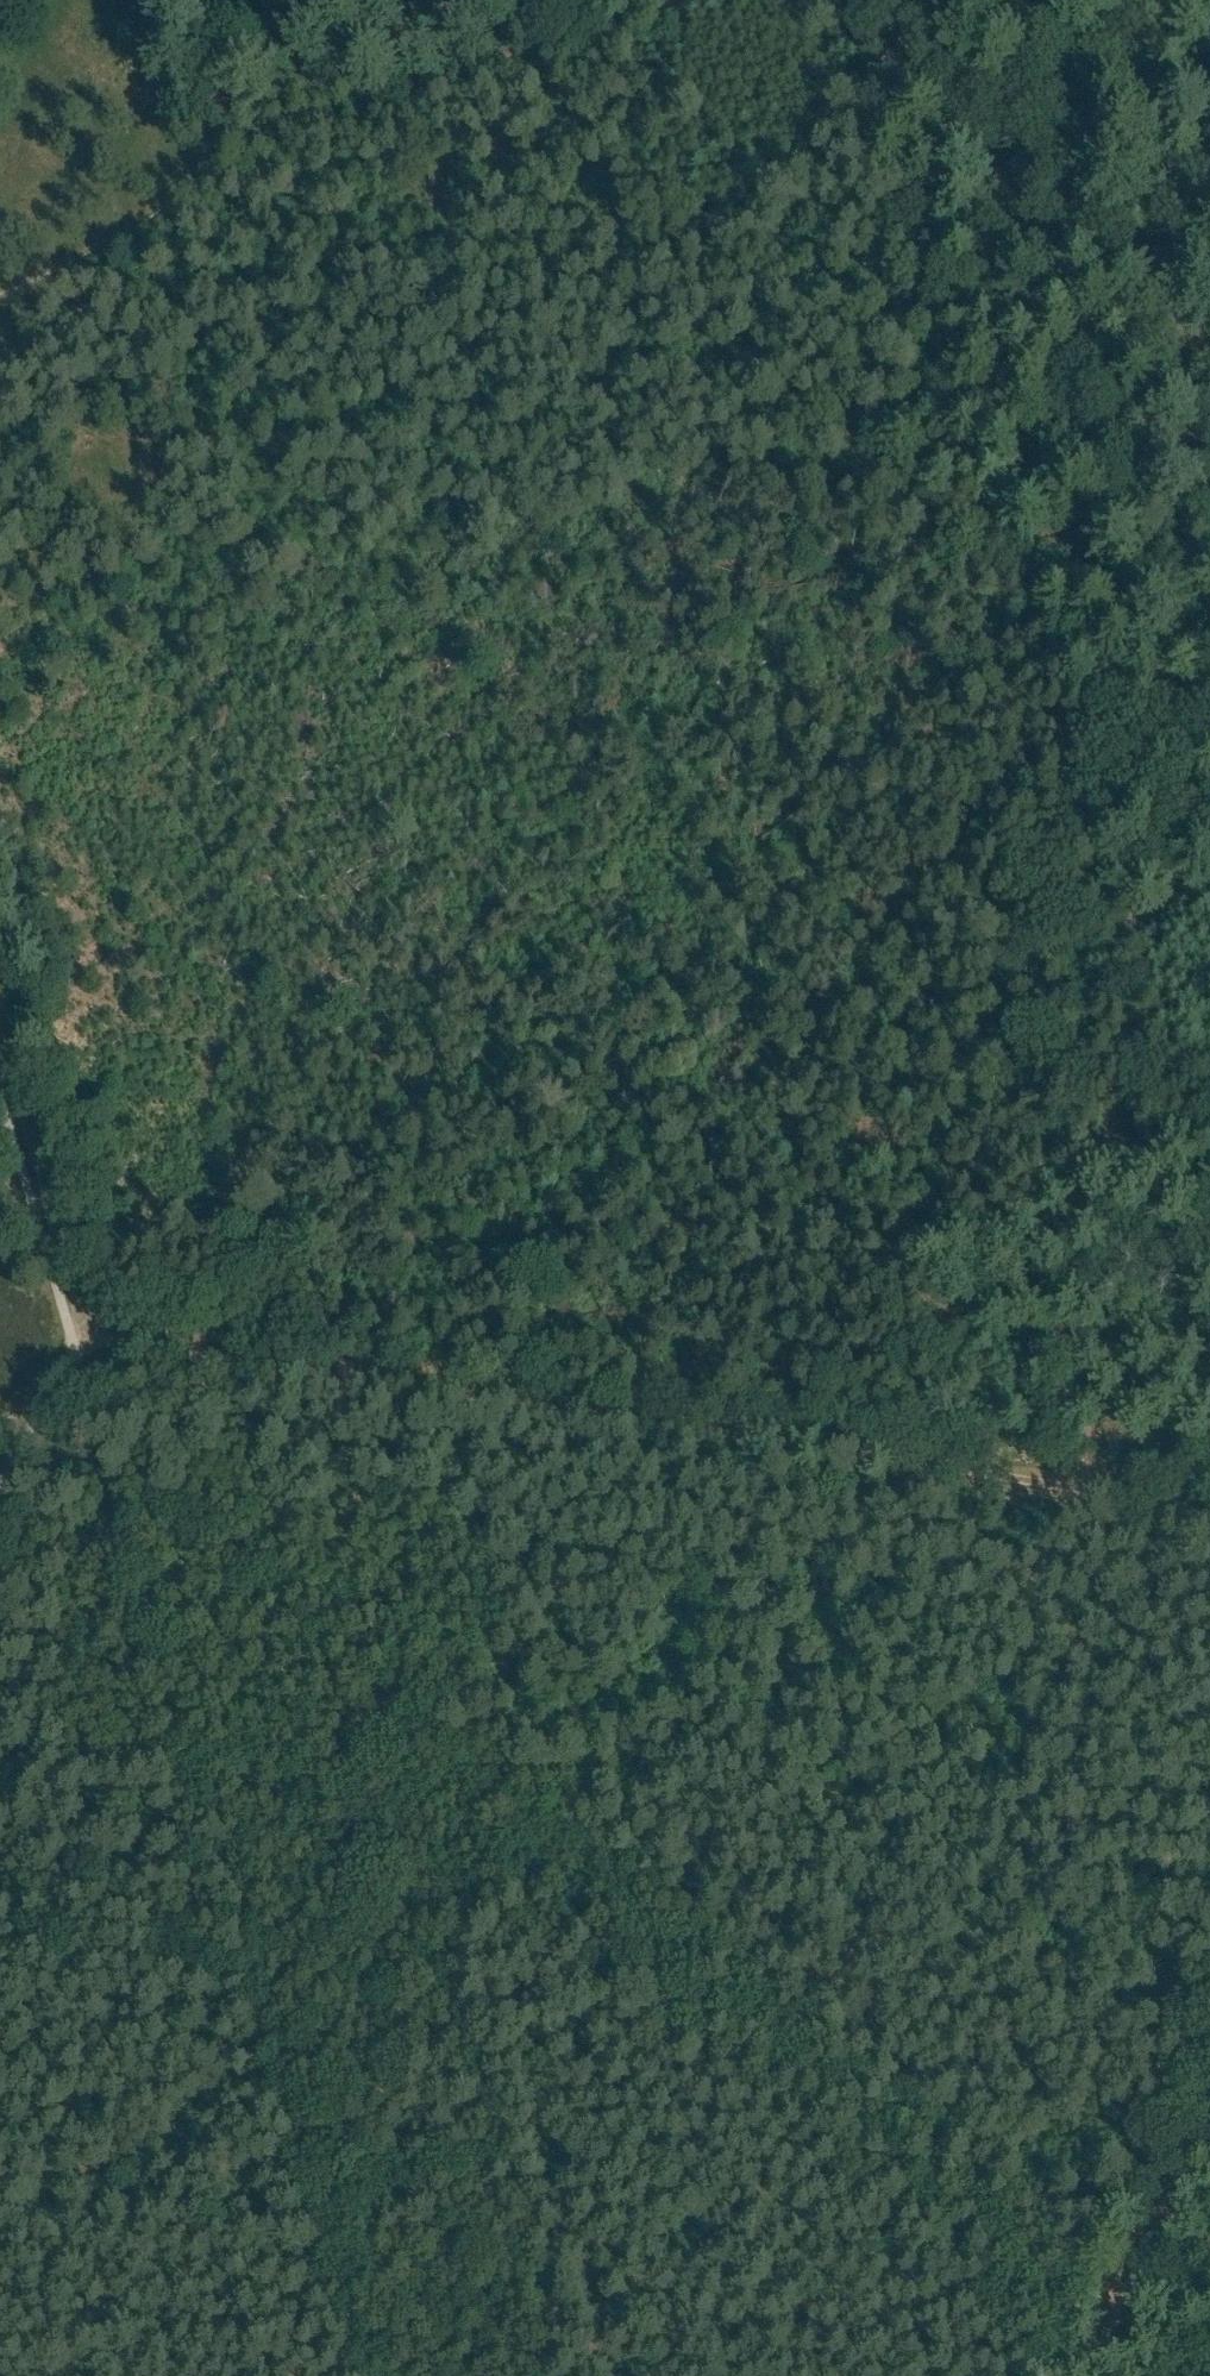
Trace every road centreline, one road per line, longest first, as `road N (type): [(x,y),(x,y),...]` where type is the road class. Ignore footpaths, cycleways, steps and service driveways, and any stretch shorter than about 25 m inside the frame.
road 1 (track): [(84,1333),(1209,1509)]
road 2 (track): [(702,0),(245,143),(131,237),(0,292)]
road 3 (track): [(0,1025),(83,1303),(84,1333),(0,1495)]
road 4 (track): [(1209,2084),(1129,2290)]
road 5 (track): [(1209,164),(1154,0)]

